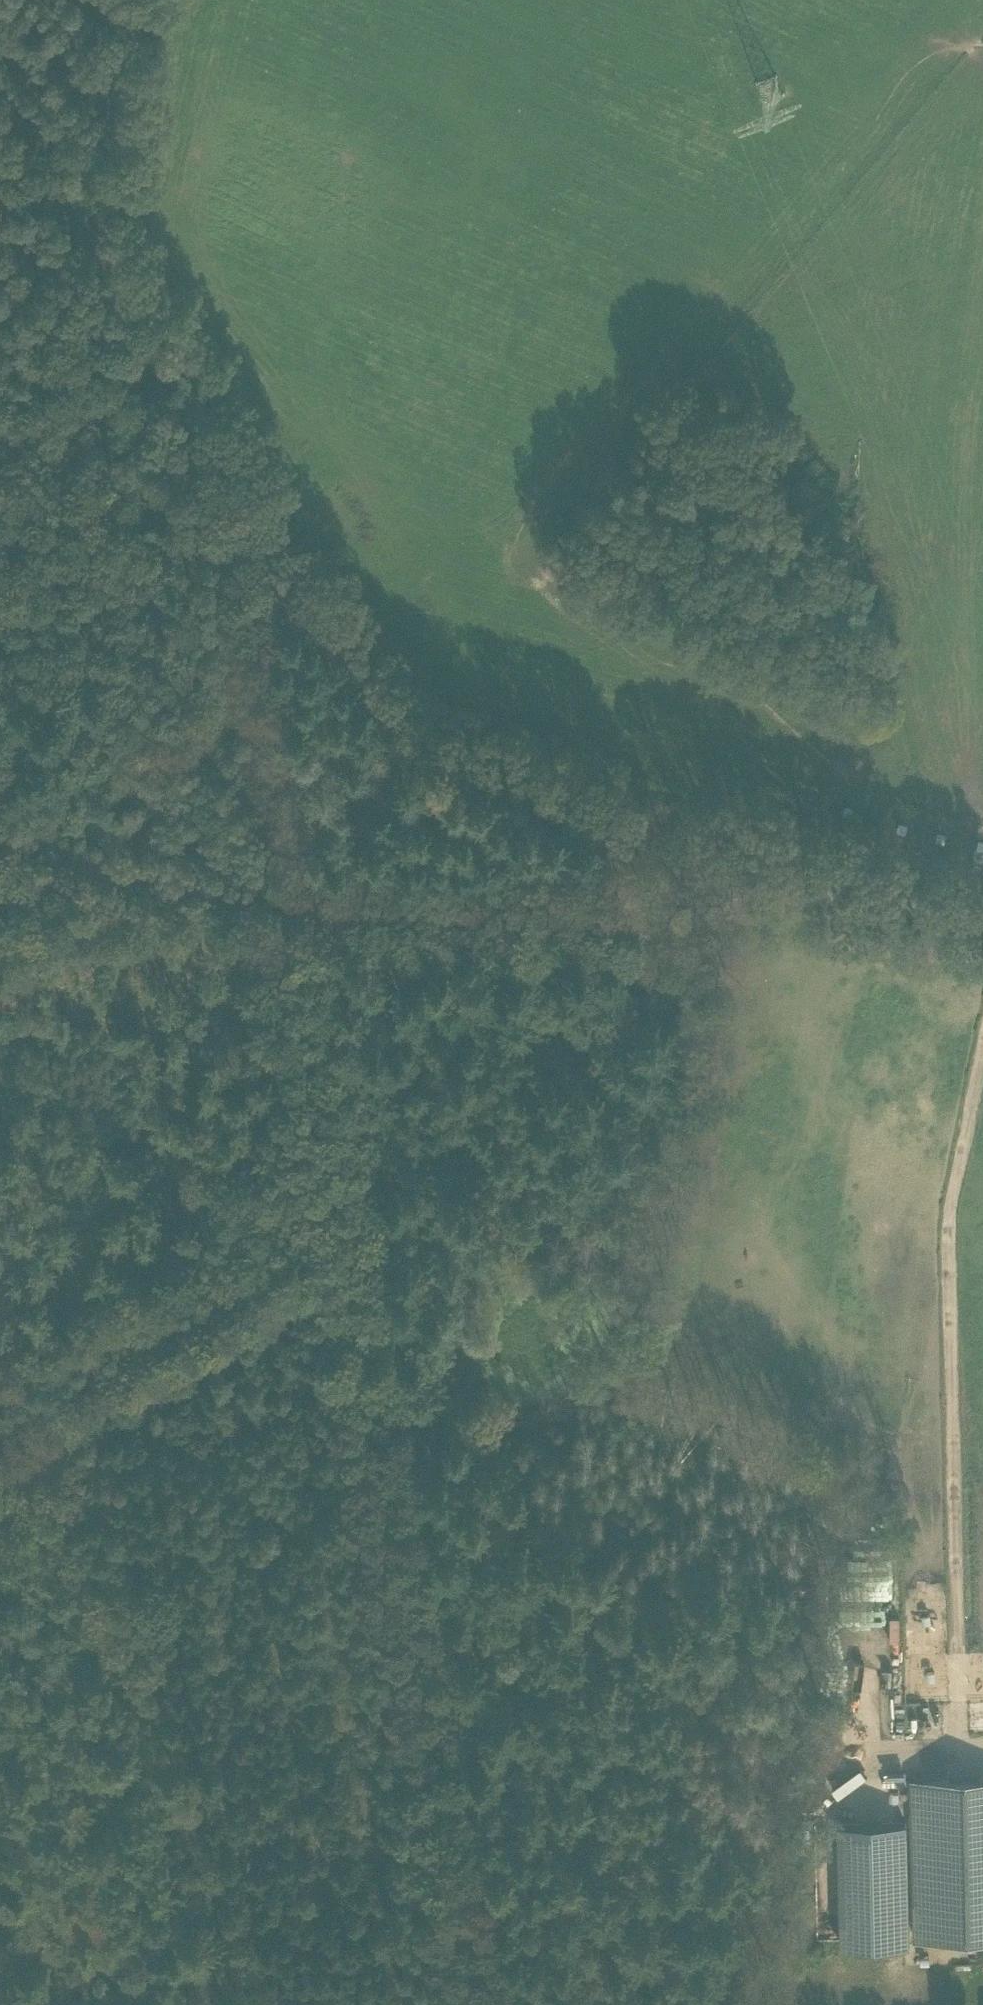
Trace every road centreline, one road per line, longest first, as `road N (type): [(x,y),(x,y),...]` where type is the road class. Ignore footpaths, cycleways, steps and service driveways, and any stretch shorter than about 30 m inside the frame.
road 1 (track): [(481,2004),(285,892)]
road 2 (track): [(285,892),(188,439),(69,169),(118,0)]
road 3 (track): [(285,892),(606,906),(808,892),(982,915)]
road 4 (track): [(982,1054),(948,1221),(959,1748)]
road 5 (track): [(9,1418),(341,1221)]
road 6 (track): [(0,323),(87,209),(0,140)]
road 7 (track): [(504,902),(423,717)]
road 8 (track): [(121,866),(285,892)]
road 9 (track): [(0,817),(121,866)]

